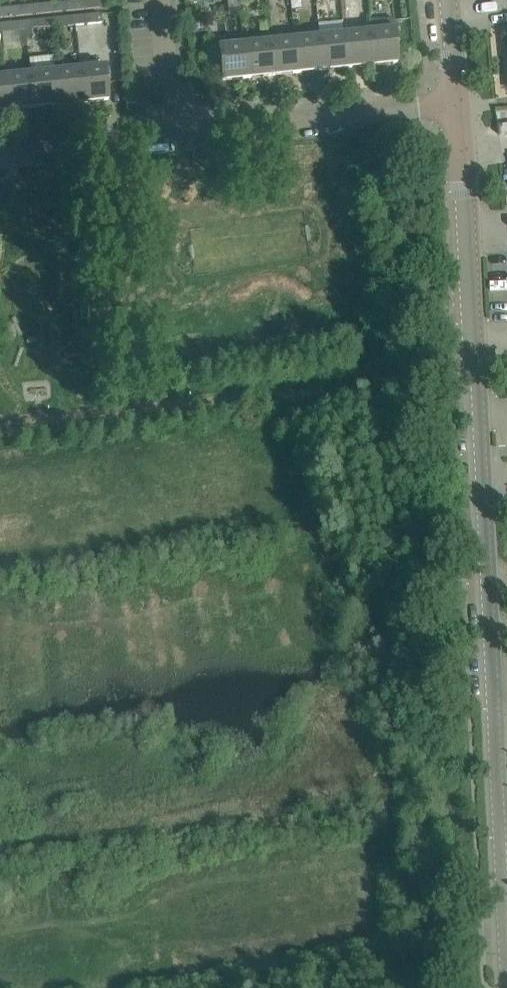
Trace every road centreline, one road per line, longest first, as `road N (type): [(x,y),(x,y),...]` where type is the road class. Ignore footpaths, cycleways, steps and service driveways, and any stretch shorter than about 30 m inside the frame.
road 1 (tertiary): [(506,960),(456,106)]
road 2 (unclassified): [(175,133),(456,106)]
road 3 (unclassified): [(0,151),(175,133)]
road 4 (residential): [(175,133),(162,0)]

